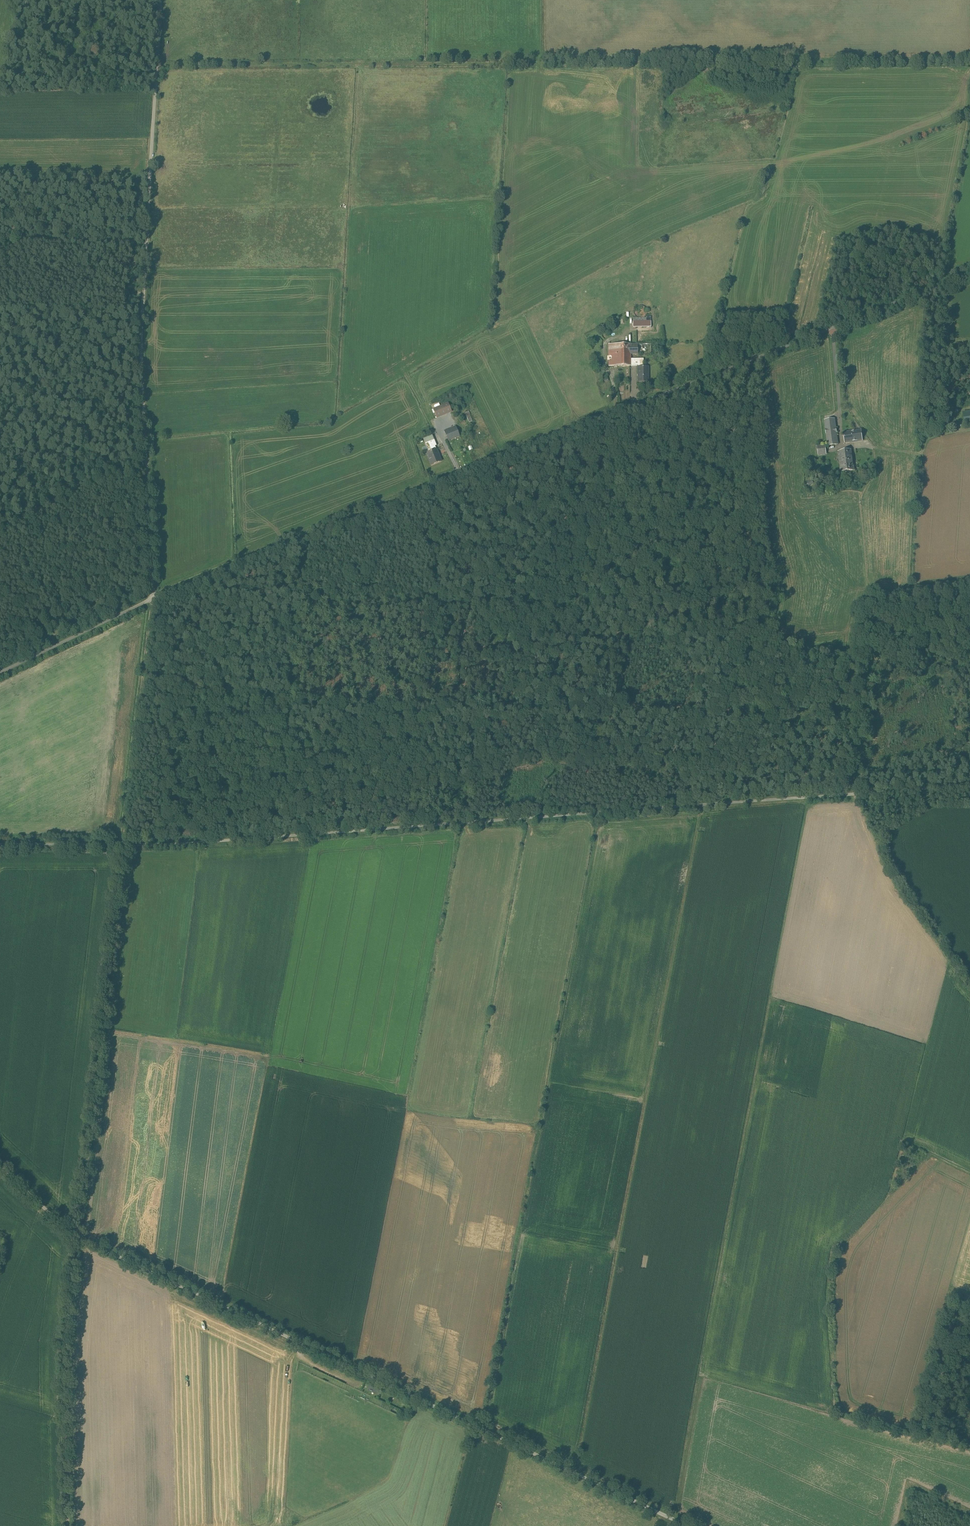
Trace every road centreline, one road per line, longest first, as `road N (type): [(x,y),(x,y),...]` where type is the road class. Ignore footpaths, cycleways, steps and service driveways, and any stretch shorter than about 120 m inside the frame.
road 1 (track): [(159,0),(140,342),(153,599),(77,1235)]
road 2 (unclassified): [(0,673),(153,599),(969,273)]
road 3 (unclassified): [(969,784),(171,844),(0,843)]
road 4 (track): [(156,64),(969,61)]
road 5 (track): [(141,698),(863,716)]
road 6 (track): [(689,1525),(77,1235)]
road 7 (track): [(409,826),(445,481)]
road 8 (track): [(77,1235),(64,1364),(69,1525)]
road 9 (track): [(295,541),(282,809)]
road 10 (track): [(671,1517),(698,1375)]

